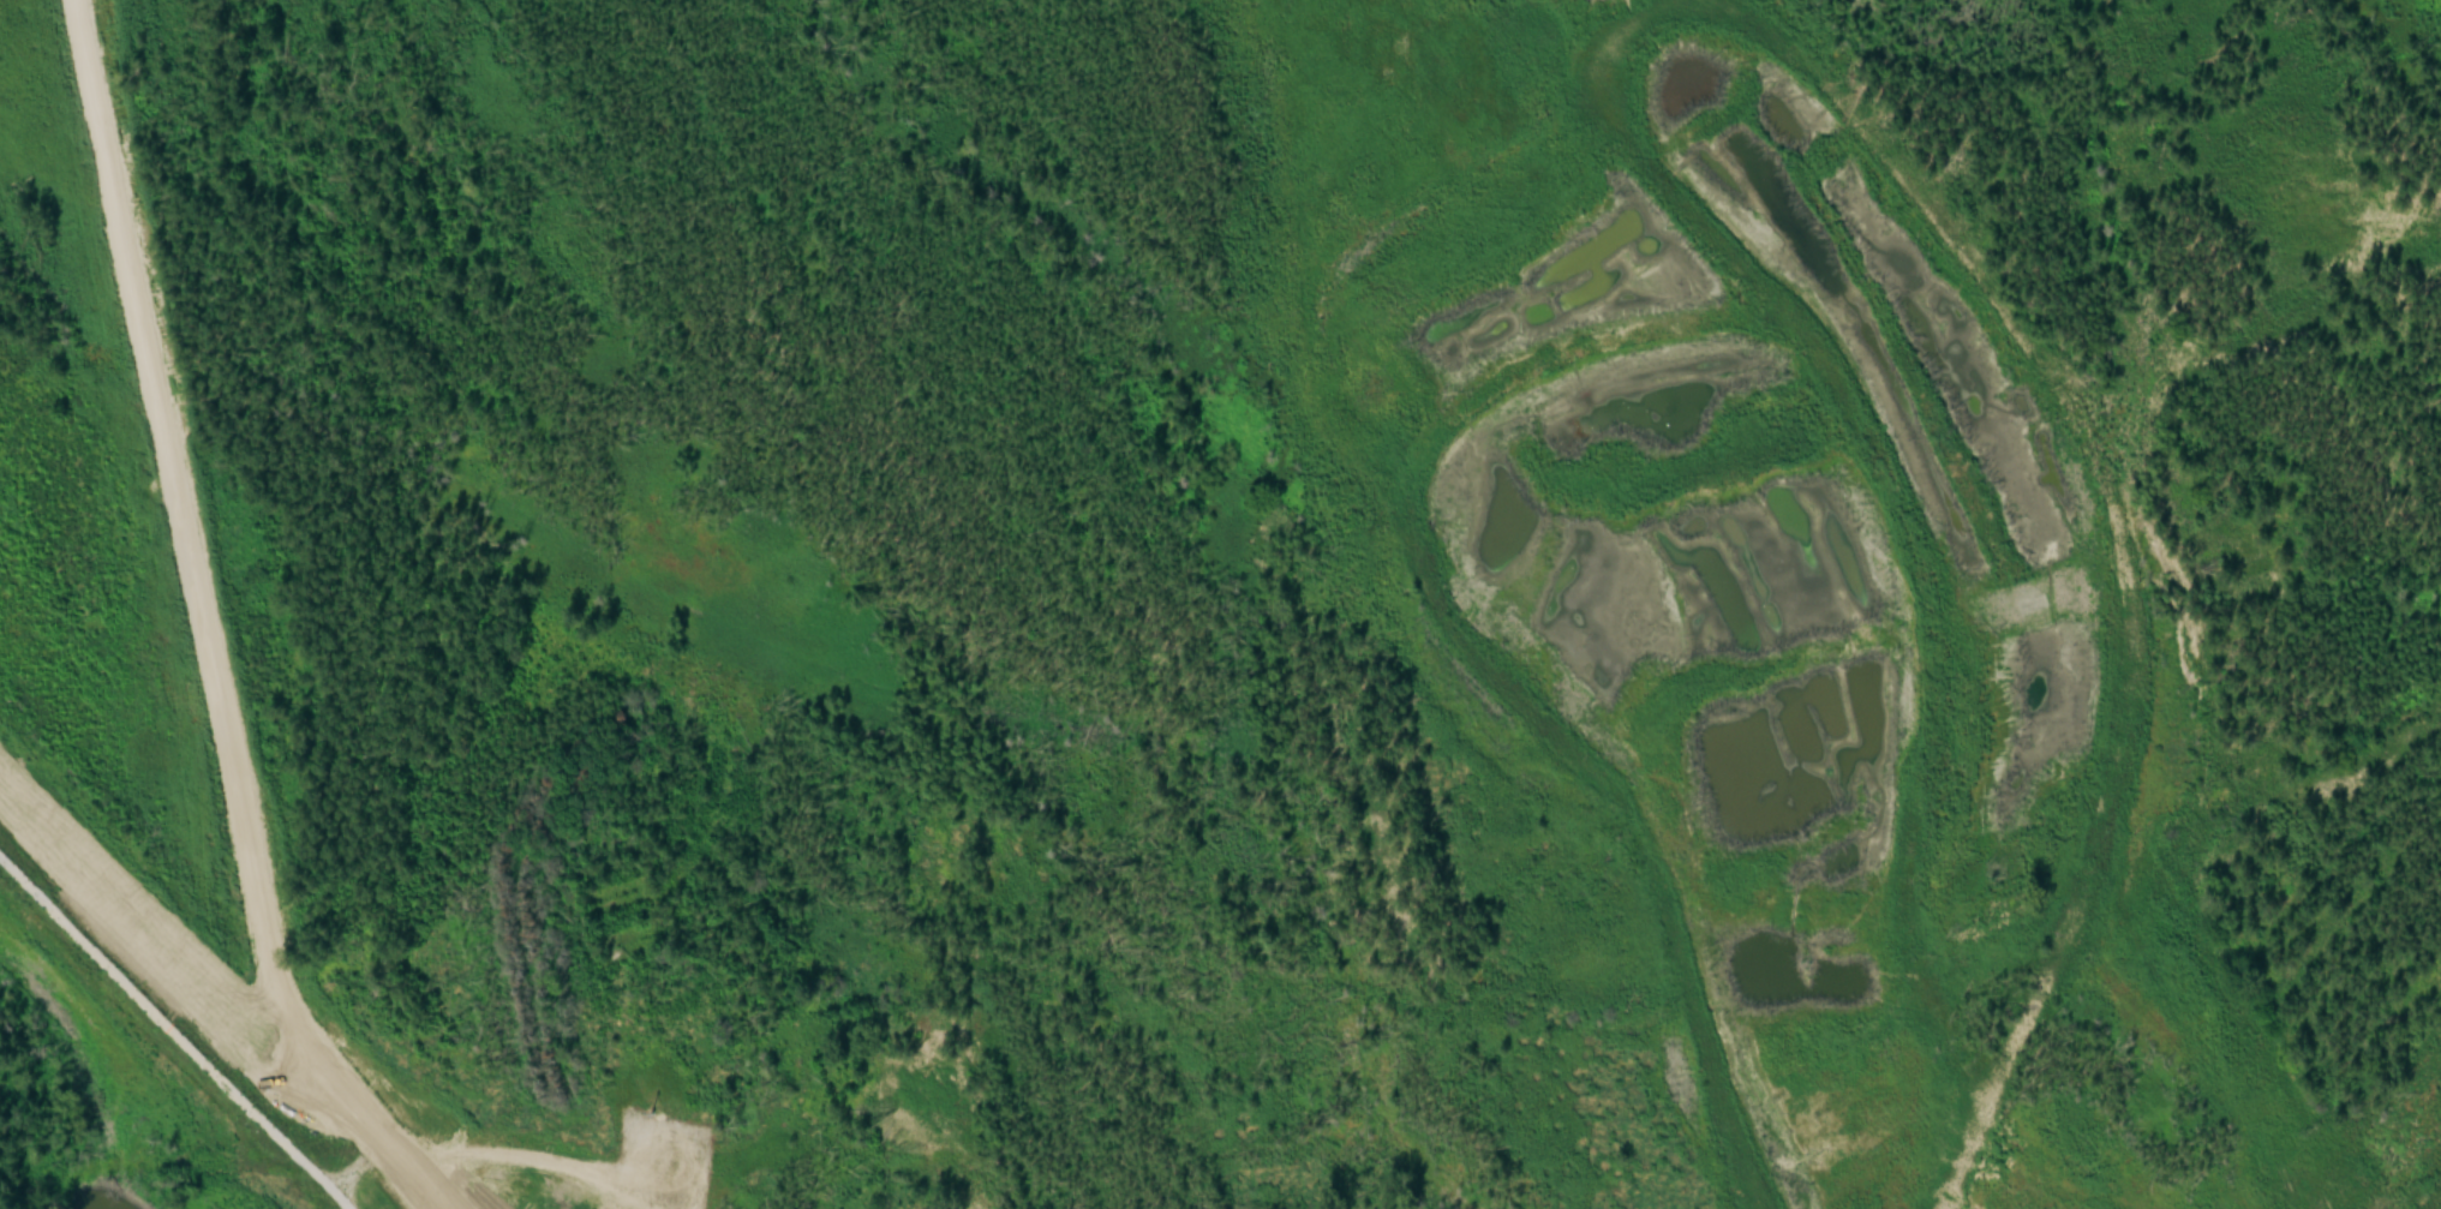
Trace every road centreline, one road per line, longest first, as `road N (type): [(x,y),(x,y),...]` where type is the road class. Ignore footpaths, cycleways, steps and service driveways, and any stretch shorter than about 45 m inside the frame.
road 1 (residential): [(54,0),(217,808)]

